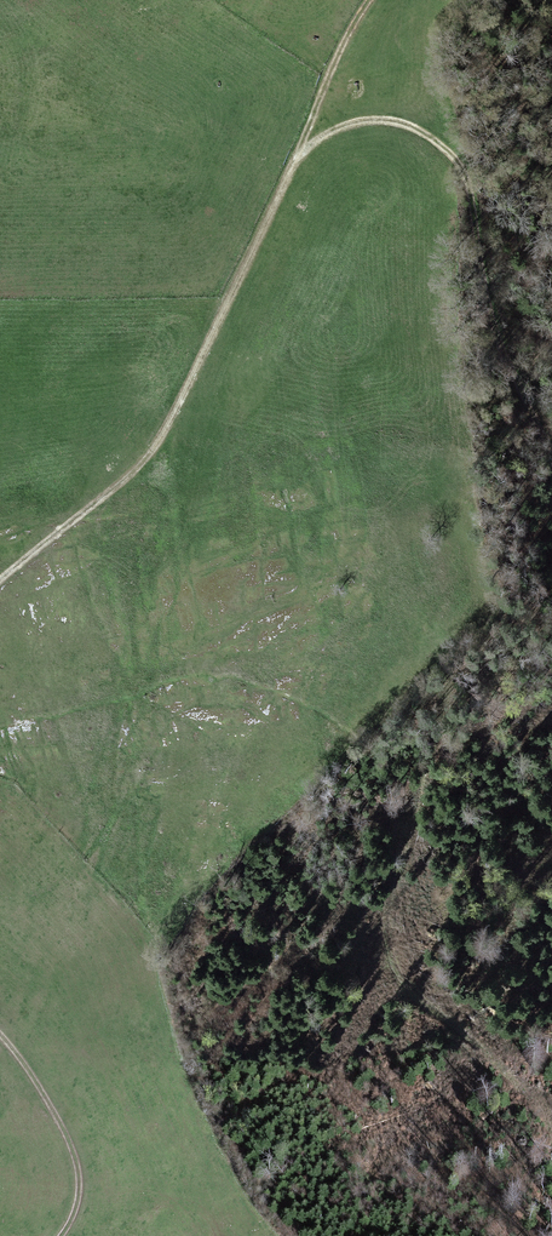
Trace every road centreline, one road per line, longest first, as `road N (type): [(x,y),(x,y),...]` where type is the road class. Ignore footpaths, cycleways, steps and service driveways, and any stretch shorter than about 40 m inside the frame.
road 1 (track): [(0,583),(145,460),(210,348),(295,159)]
road 2 (track): [(551,458),(518,406),(462,178),(449,155),(425,136),(357,124),(295,159)]
road 3 (track): [(439,745),(386,899),(388,949),(427,1002),(467,1031),(551,1118)]
road 4 (track): [(297,148),(149,100),(94,97),(50,108),(0,150)]
road 5 (track): [(64,1235),(76,1211),(70,1147),(0,1030)]
road 6 (track): [(295,159),(323,84),(369,0)]

